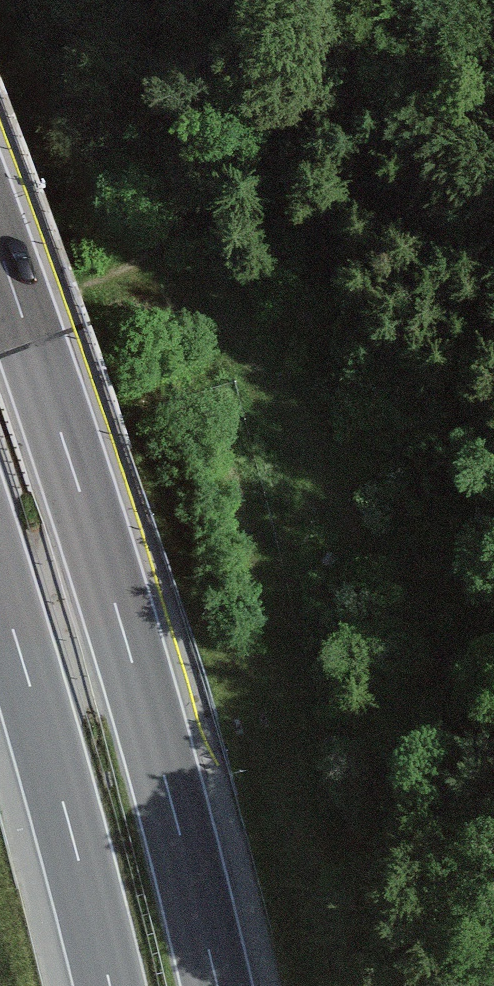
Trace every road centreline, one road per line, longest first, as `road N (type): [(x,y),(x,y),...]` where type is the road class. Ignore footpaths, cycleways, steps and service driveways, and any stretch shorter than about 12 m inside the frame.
road 1 (motorway): [(217,985),(94,532),(0,259)]
road 2 (track): [(0,340),(85,280),(140,262),(216,306),(258,356),(346,520),(425,588),(493,605)]
road 3 (motorway): [(0,583),(110,985)]

